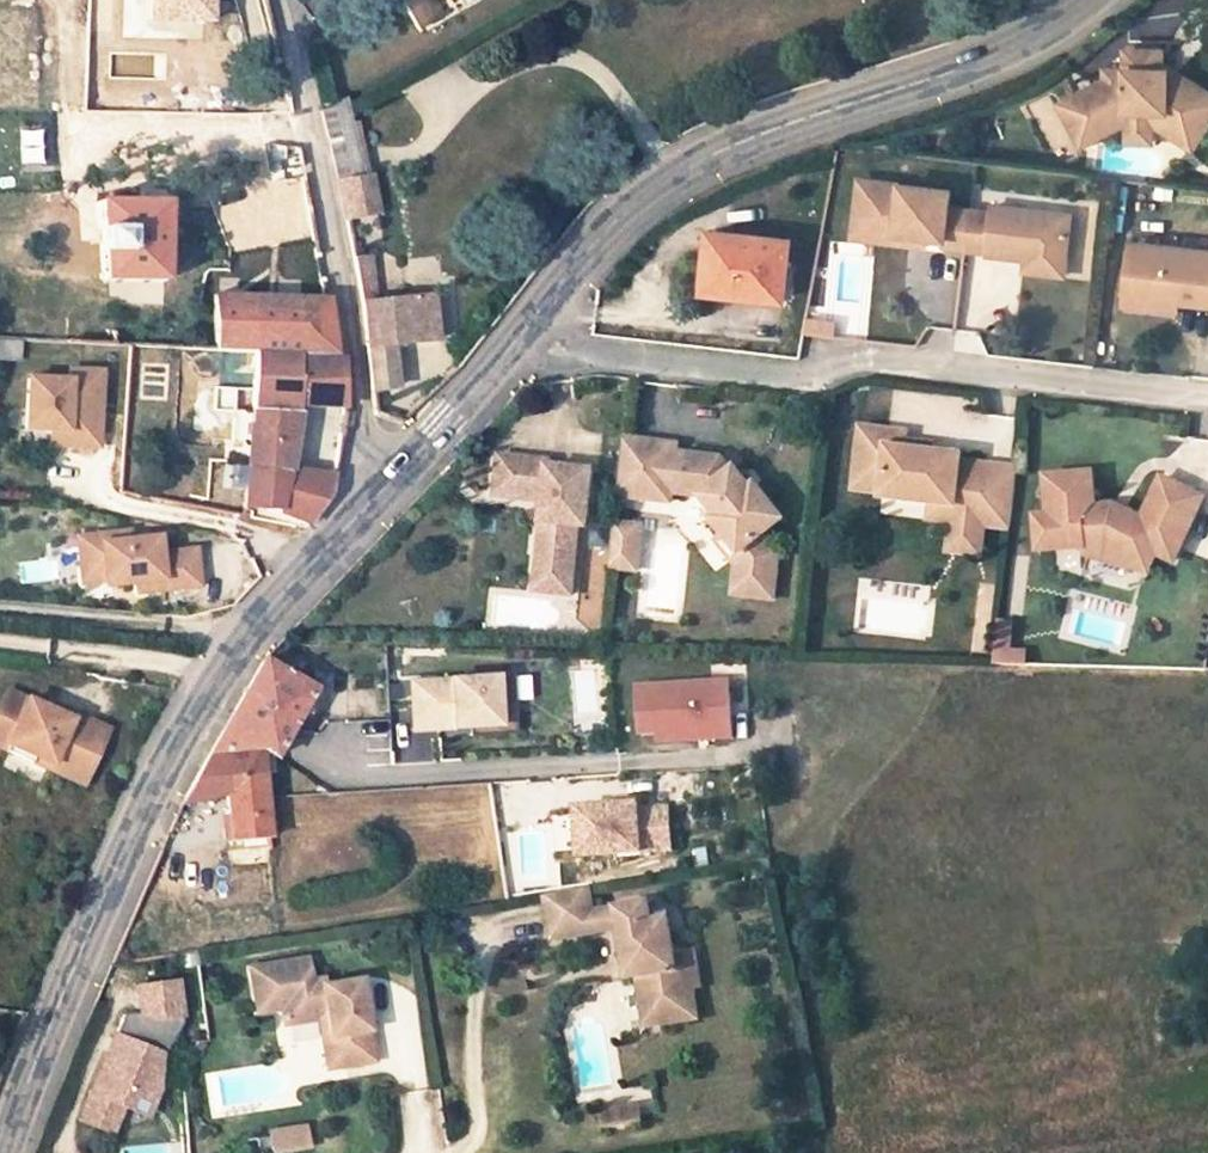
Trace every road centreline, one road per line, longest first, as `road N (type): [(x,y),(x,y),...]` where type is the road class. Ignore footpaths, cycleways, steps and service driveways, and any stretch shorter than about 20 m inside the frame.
road 1 (residential): [(2,1152),(127,841),(186,730),(245,638),(374,497)]
road 2 (residential): [(514,340),(803,371),(852,355),(1207,395)]
road 3 (residential): [(514,340),(584,255),(660,182),(783,123),(946,73),(1047,30),(1084,0)]
road 4 (residential): [(374,497),(357,418),(349,308),(274,0)]
road 5 (residential): [(374,497),(514,340)]

